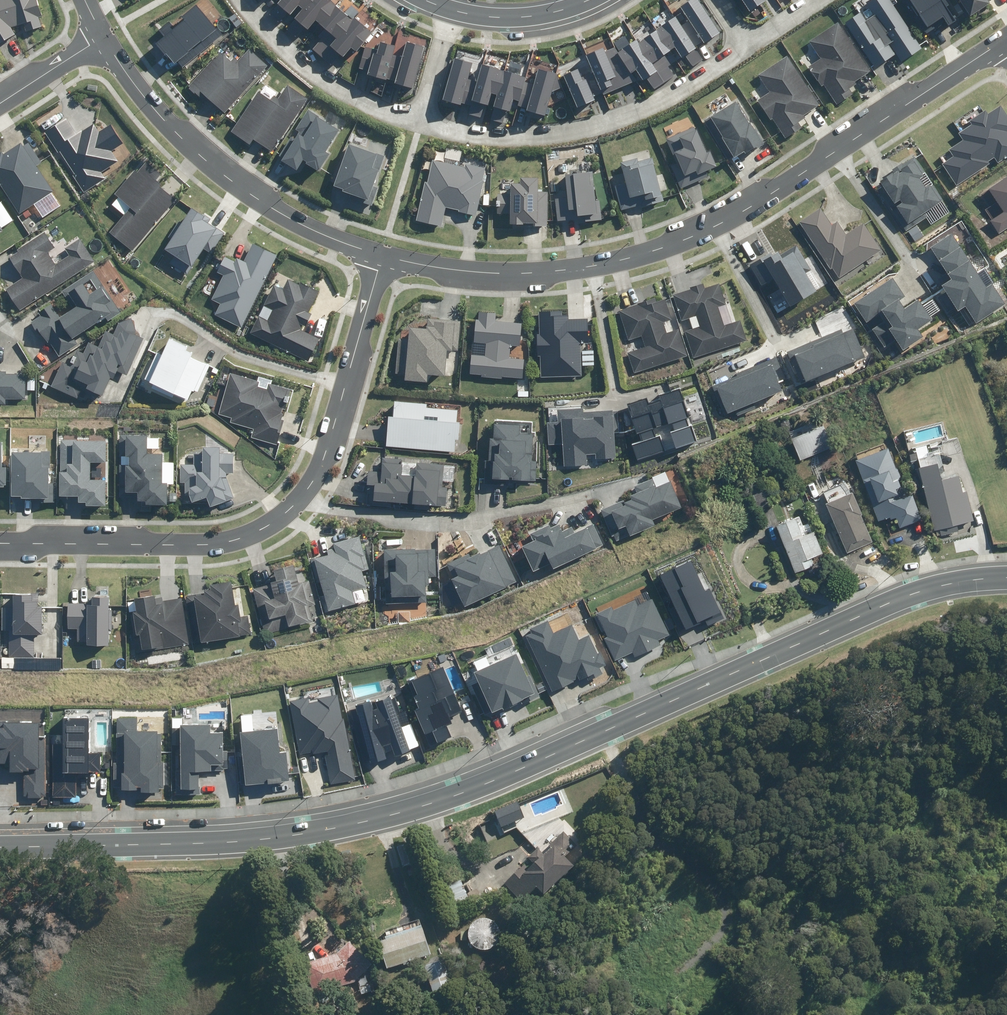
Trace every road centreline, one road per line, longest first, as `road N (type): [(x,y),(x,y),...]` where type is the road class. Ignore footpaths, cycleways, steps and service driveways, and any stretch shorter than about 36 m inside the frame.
road 1 (secondary): [(0,846),(230,839),(398,809),(457,793),(919,584),(1006,574)]
road 2 (residential): [(383,251),(497,270),(565,267),(680,238),(744,211),(1002,37)]
road 3 (residential): [(0,545),(208,544),(250,537),(282,513),(327,452),(383,251)]
road 4 (residential): [(97,41),(155,117),(205,162),(260,202),(383,251)]
road 5 (residential): [(416,124),(532,139),(588,130),(677,95),(754,47)]
road 6 (residential): [(238,0),(321,82),(416,124)]
road 7 (tertiary): [(591,0),(550,16),(451,10)]

